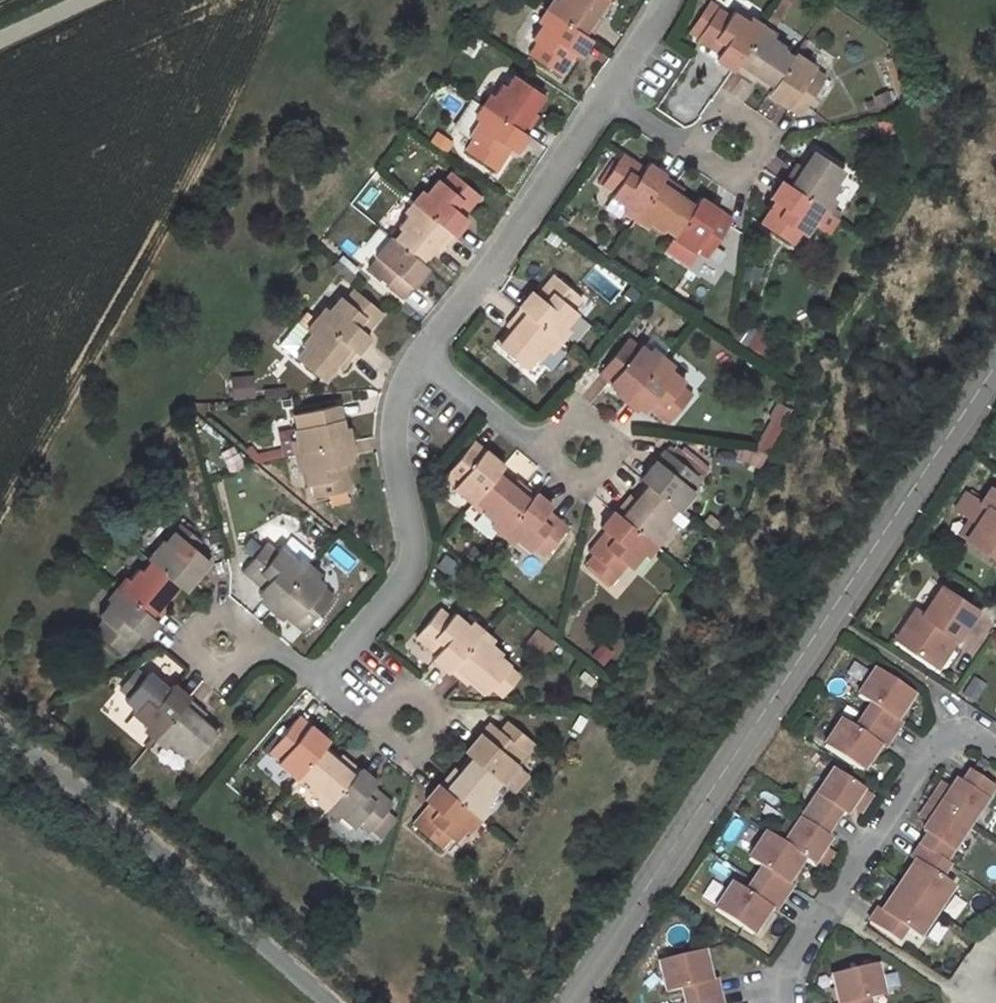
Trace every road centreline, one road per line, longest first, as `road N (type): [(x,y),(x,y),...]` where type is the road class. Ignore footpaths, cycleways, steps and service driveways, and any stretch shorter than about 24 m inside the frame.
road 1 (unclassified): [(570,1002),(995,361)]
road 2 (residential): [(333,1002),(0,725)]
road 3 (residential): [(786,1002),(795,954),(929,757),(949,737),(972,735),(995,750)]
road 4 (residential): [(421,356),(397,398),(395,463),(417,559),(320,677)]
road 5 (residential): [(607,99),(421,356)]
road 6 (residential): [(554,447),(520,436),(421,356)]
road 7 (residential): [(732,172),(760,151),(758,132),(745,118),(717,118),(704,132),(703,151)]
road 8 (residential): [(251,642),(243,624),(226,615),(199,624),(193,652),(222,673)]
road 9 (residential): [(583,477),(611,456),(605,429),(588,419),(568,423),(554,447)]
road 10 (residential): [(409,749),(437,727),(431,700),(404,691),(387,700),(380,718)]

